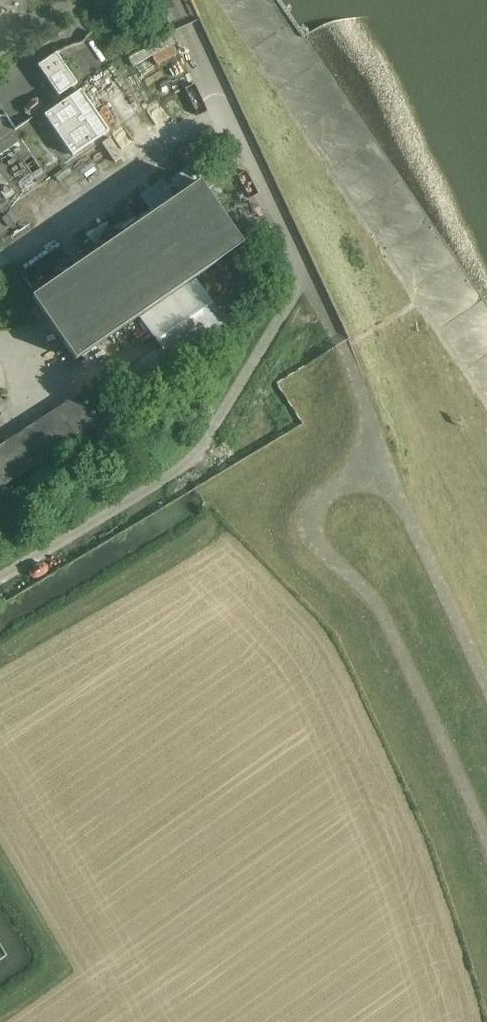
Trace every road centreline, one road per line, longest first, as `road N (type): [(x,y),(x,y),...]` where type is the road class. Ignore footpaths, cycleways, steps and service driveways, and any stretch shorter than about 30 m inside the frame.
road 1 (track): [(486,846),(384,603),(316,540),(311,520),(322,499),(379,454)]
road 2 (track): [(486,689),(379,454),(342,344)]

